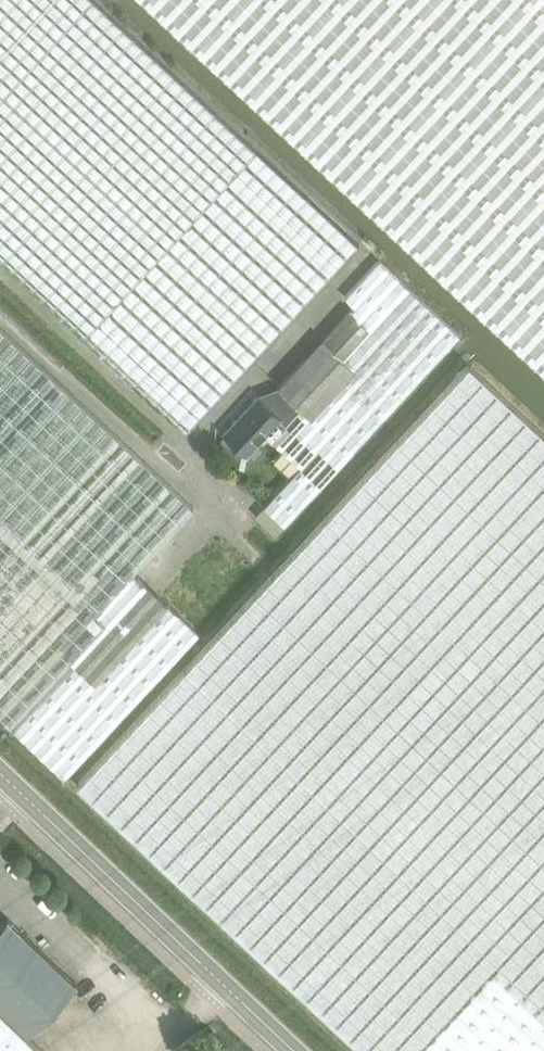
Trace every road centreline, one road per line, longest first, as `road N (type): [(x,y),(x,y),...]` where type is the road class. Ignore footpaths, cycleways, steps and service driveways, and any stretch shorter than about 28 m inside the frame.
road 1 (tertiary): [(297,1050),(0,770)]
road 2 (unclassified): [(216,478),(0,270)]

